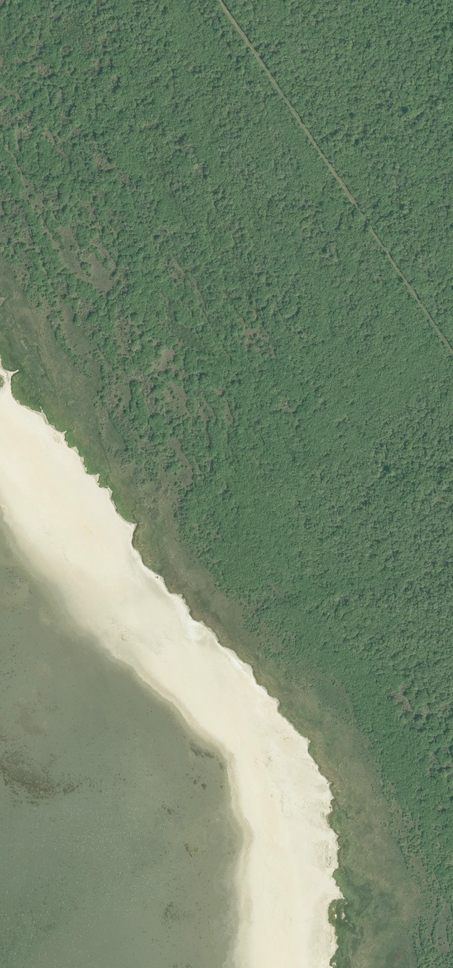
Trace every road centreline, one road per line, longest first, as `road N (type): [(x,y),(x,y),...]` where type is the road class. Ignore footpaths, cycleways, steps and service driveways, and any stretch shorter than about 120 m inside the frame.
road 1 (track): [(452,351),(221,0)]

